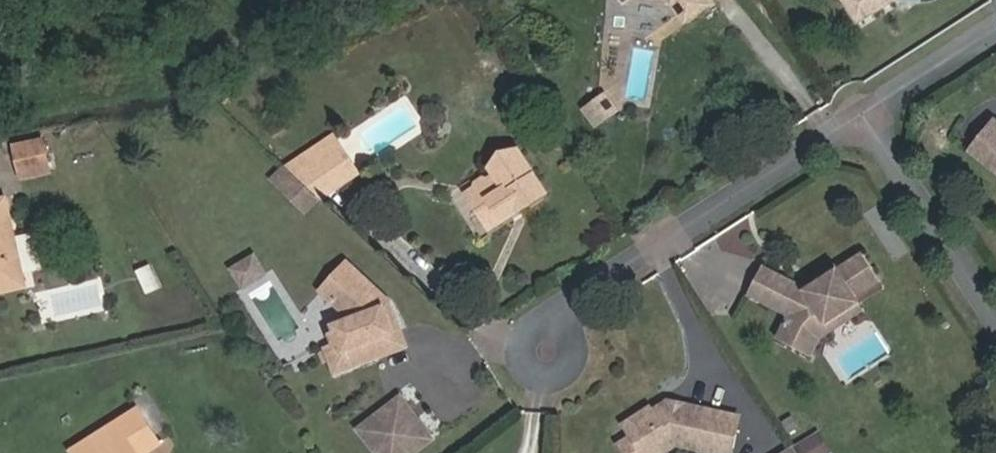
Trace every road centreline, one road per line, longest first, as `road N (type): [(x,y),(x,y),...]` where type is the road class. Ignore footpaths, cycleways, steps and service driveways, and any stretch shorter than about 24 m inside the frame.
road 1 (residential): [(863,118),(581,295),(546,352)]
road 2 (residential): [(995,327),(863,118)]
road 3 (residential): [(863,118),(995,30)]

